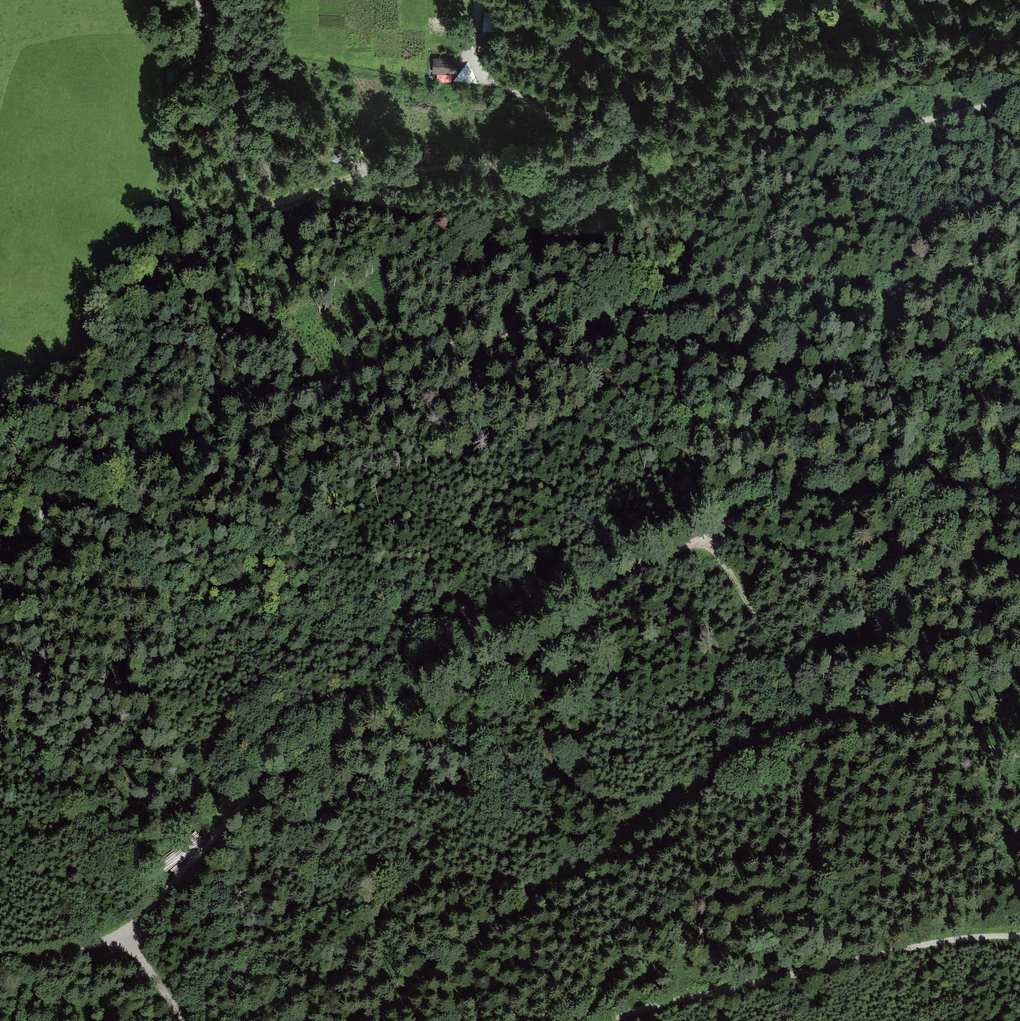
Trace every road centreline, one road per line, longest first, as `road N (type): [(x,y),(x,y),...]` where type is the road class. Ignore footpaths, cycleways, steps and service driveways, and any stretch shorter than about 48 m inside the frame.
road 1 (track): [(1019,216),(962,269),(924,289),(798,291),(417,348),(156,463),(47,533)]
road 2 (track): [(187,1020),(127,930),(245,804),(330,740),(707,536)]
road 3 (track): [(707,536),(799,693),(804,717),(794,731),(371,1020)]
road 4 (track): [(0,558),(47,533),(47,482),(63,425),(118,313),(268,191),(268,160),(250,111),(196,0)]
road 5 (track): [(476,0),(474,52),(485,74),(609,159),(768,150),(1019,97)]
road 6 (track): [(1019,937),(941,942),(610,1020)]
road 7 (track): [(250,111),(314,151),(384,170),(609,159)]
road 8 (track): [(707,536),(861,573),(946,579),(1019,602)]
road 9 (track): [(1019,499),(801,504),(707,536)]
road 10 (track): [(804,717),(1019,755)]
road 11 (track): [(127,930),(68,953),(0,963)]

